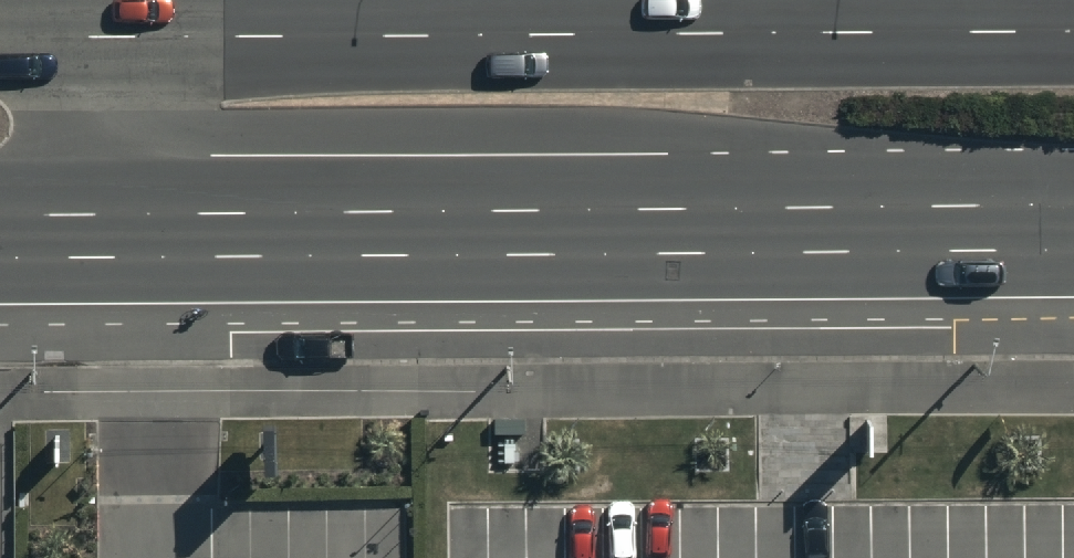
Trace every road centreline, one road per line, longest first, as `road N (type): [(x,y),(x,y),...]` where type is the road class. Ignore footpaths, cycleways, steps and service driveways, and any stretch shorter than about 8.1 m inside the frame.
road 1 (primary): [(118,19),(1073,5)]
road 2 (primary): [(1073,239),(118,247)]
road 3 (residential): [(118,19),(118,247)]

